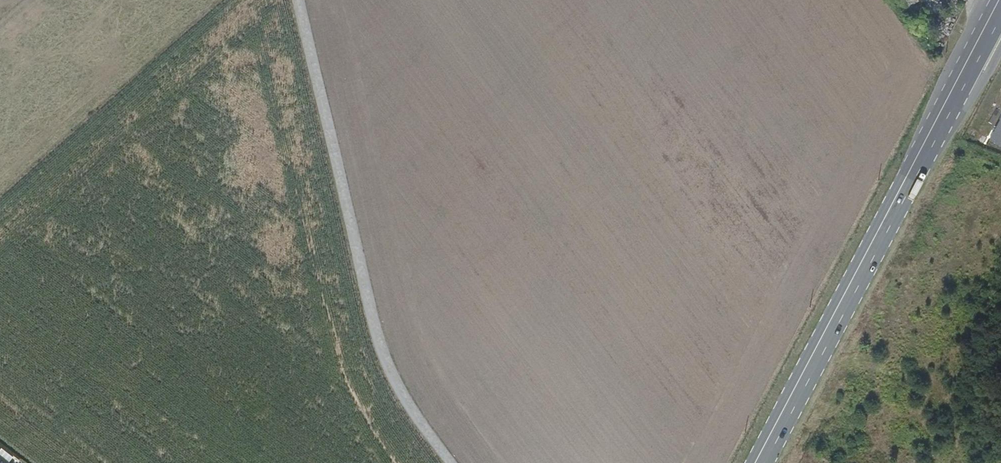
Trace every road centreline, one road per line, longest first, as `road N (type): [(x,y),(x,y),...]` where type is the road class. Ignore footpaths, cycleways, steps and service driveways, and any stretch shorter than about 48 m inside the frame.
road 1 (primary): [(1000,7),(760,462)]
road 2 (unclassified): [(448,462),(379,356),(293,0)]

